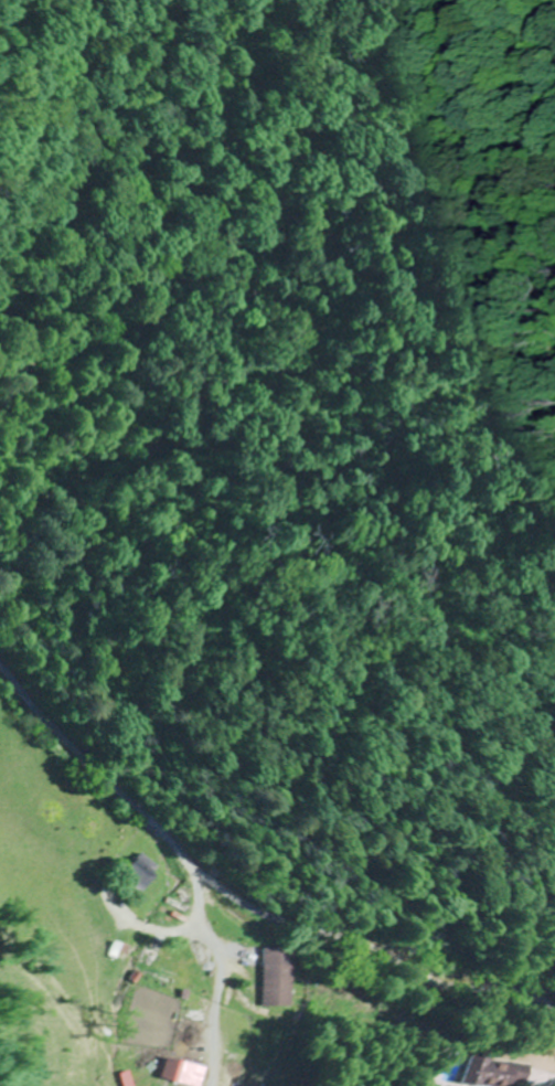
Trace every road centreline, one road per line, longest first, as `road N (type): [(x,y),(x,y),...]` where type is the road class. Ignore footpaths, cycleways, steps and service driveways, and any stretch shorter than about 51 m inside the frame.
road 1 (residential): [(0,669),(93,774),(232,899),(262,916),(343,937),(438,987),(554,1008)]

